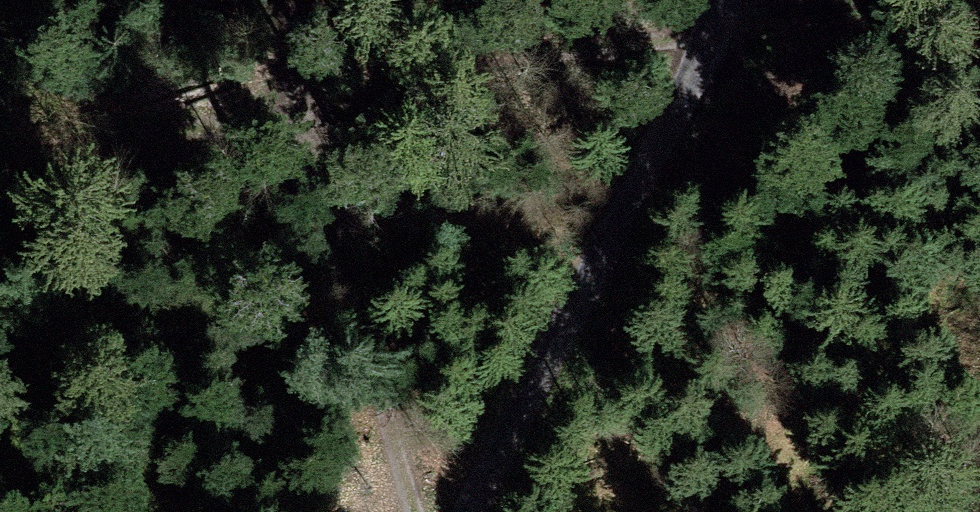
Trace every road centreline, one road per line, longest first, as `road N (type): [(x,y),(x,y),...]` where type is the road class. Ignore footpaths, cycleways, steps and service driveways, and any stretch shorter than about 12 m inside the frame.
road 1 (track): [(0,148),(384,75),(714,23),(888,12),(929,0)]
road 2 (unclassified): [(723,0),(465,511)]
road 3 (track): [(372,0),(384,75),(365,294),(388,428),(417,511)]

